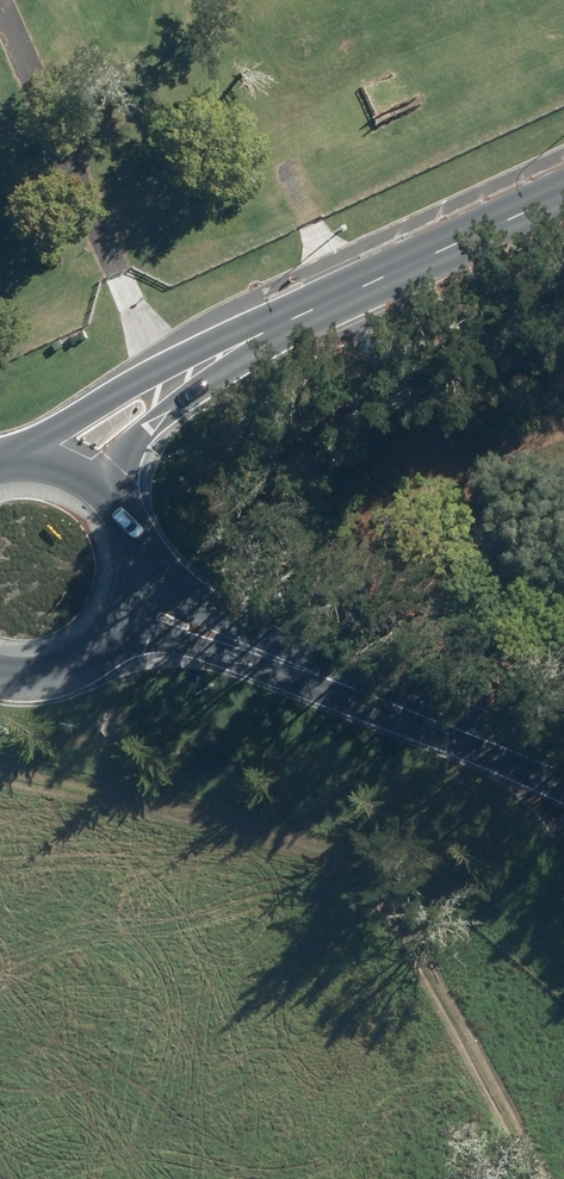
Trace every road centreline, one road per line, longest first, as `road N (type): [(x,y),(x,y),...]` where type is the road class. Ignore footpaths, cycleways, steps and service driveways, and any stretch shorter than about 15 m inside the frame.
road 1 (track): [(5,0),(157,366)]
road 2 (secondary): [(563,181),(236,335)]
road 3 (secondary): [(232,641),(450,724),(563,778)]
road 4 (secondary): [(50,455),(157,366),(236,335)]
road 5 (secondary): [(236,335),(204,382),(151,422),(129,455),(125,510)]
road 6 (secondary): [(112,635),(53,669),(0,666)]
road 7 (secondary): [(232,641),(112,635)]

